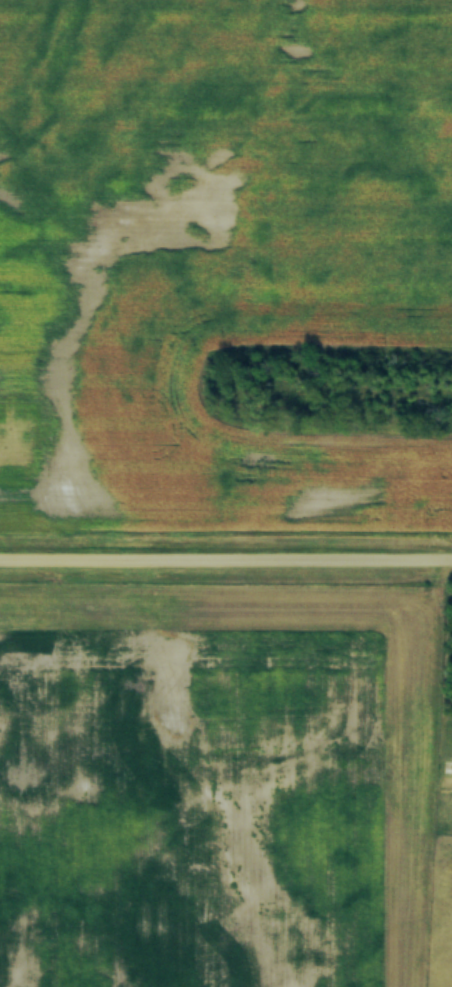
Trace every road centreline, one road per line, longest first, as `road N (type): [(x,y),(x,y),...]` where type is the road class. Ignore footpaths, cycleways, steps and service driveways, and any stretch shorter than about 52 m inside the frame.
road 1 (residential): [(451,560),(0,559)]

